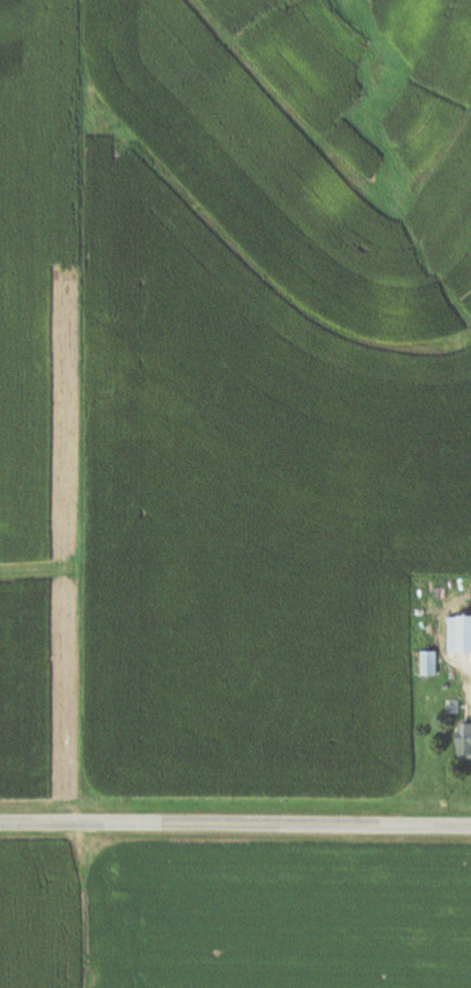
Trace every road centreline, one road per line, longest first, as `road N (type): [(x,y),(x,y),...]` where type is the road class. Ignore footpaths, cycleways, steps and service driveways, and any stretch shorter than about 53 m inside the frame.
road 1 (tertiary): [(470,826),(0,825)]

